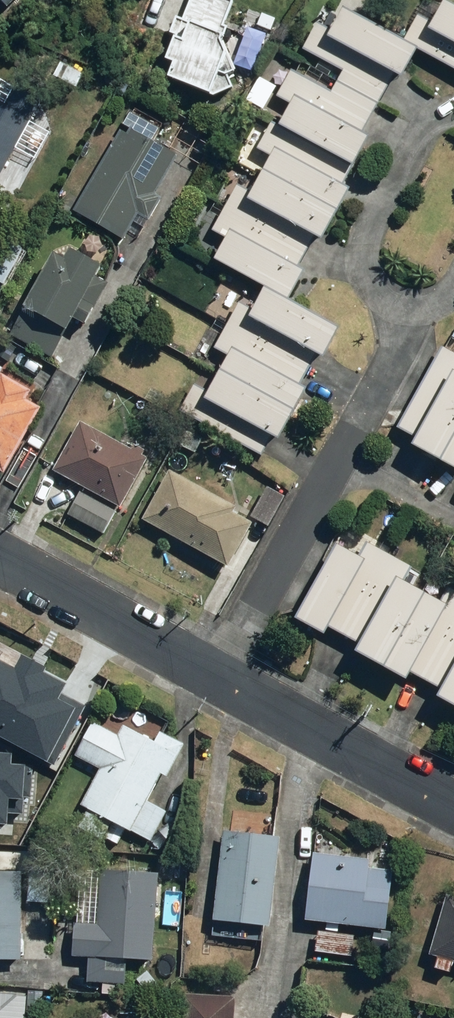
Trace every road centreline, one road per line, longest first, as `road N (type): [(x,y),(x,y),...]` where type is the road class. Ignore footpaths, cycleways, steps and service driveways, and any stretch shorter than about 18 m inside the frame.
road 1 (residential): [(453,800),(0,557)]

